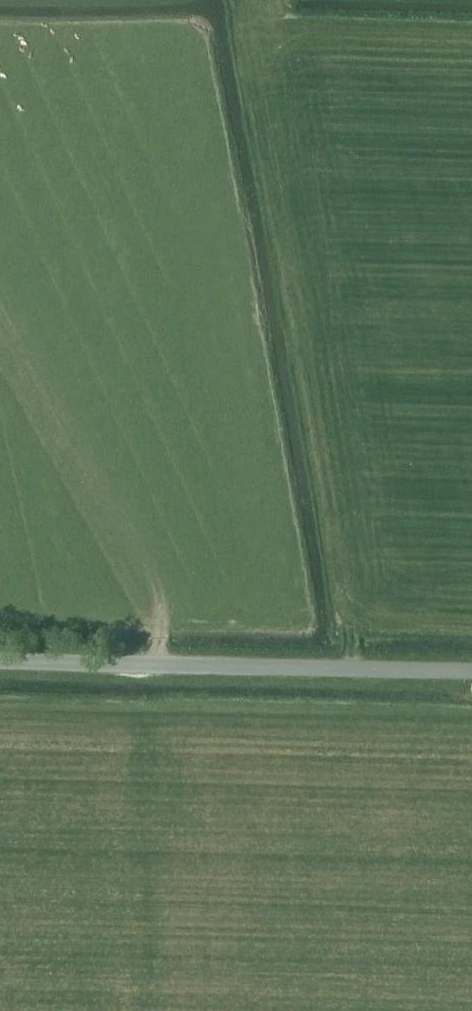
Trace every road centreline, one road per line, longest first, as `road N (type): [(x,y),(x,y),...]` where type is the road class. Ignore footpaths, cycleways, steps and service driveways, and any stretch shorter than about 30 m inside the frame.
road 1 (unclassified): [(471,672),(0,661)]

